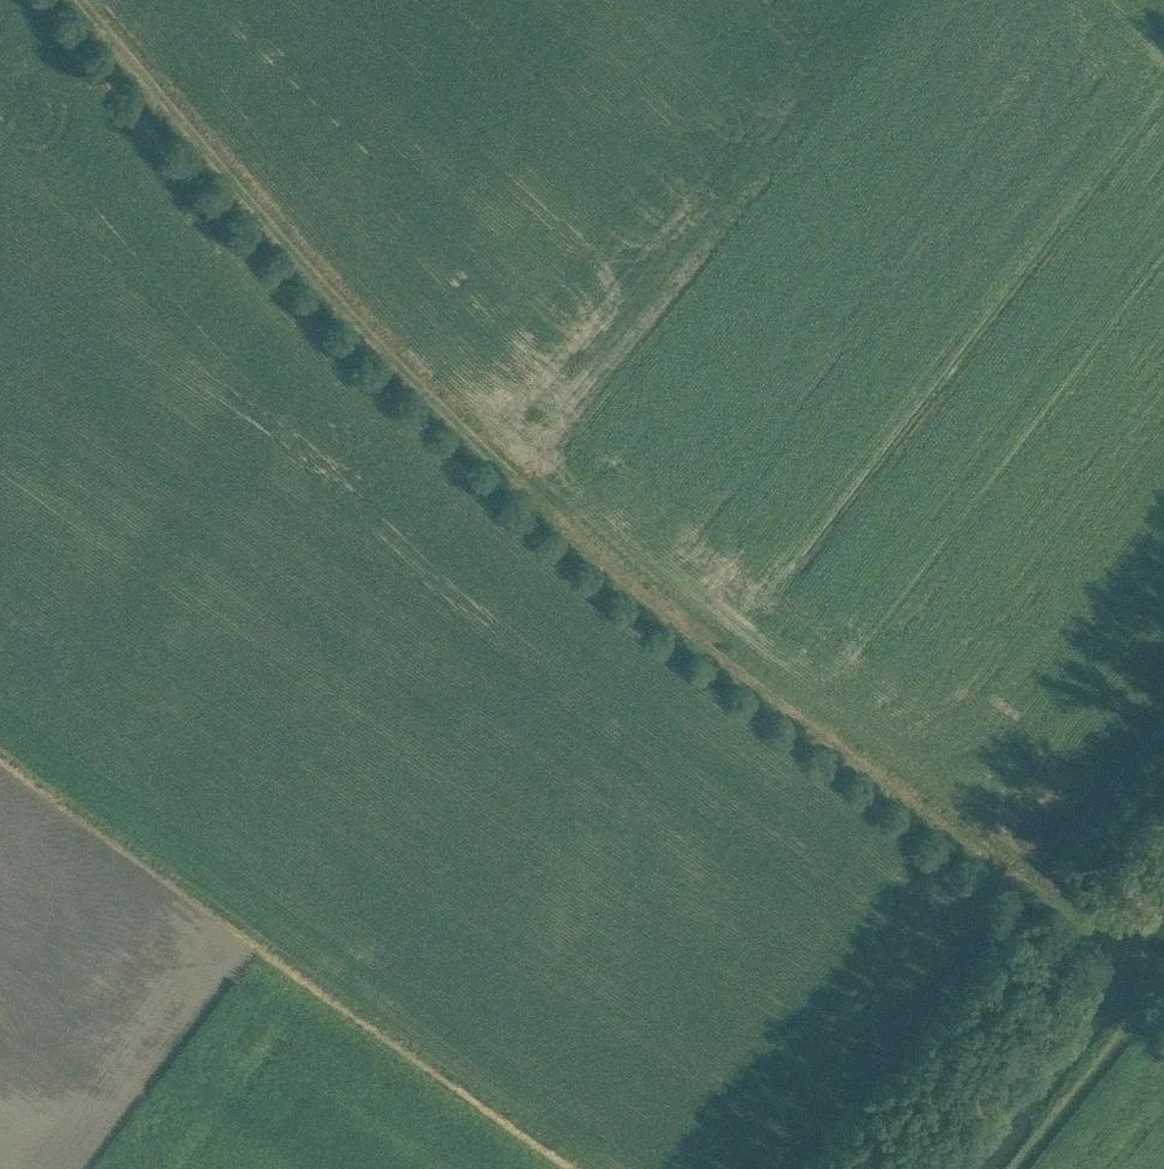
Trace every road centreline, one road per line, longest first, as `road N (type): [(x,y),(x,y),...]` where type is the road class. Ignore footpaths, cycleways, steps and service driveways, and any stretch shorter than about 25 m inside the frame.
road 1 (track): [(79,0),(312,281),(550,520),(699,644),(1007,860),(1107,950)]

